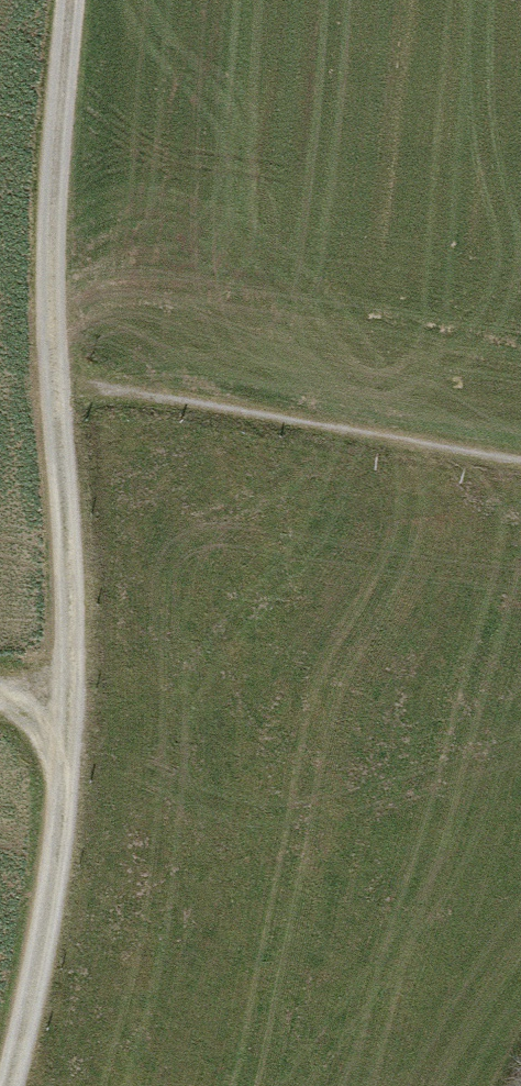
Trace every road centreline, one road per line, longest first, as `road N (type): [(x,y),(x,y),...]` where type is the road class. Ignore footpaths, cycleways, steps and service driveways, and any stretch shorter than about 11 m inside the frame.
road 1 (track): [(71,710),(56,891),(16,1085)]
road 2 (track): [(55,379),(54,166),(69,0)]
road 3 (track): [(71,710),(55,379)]

